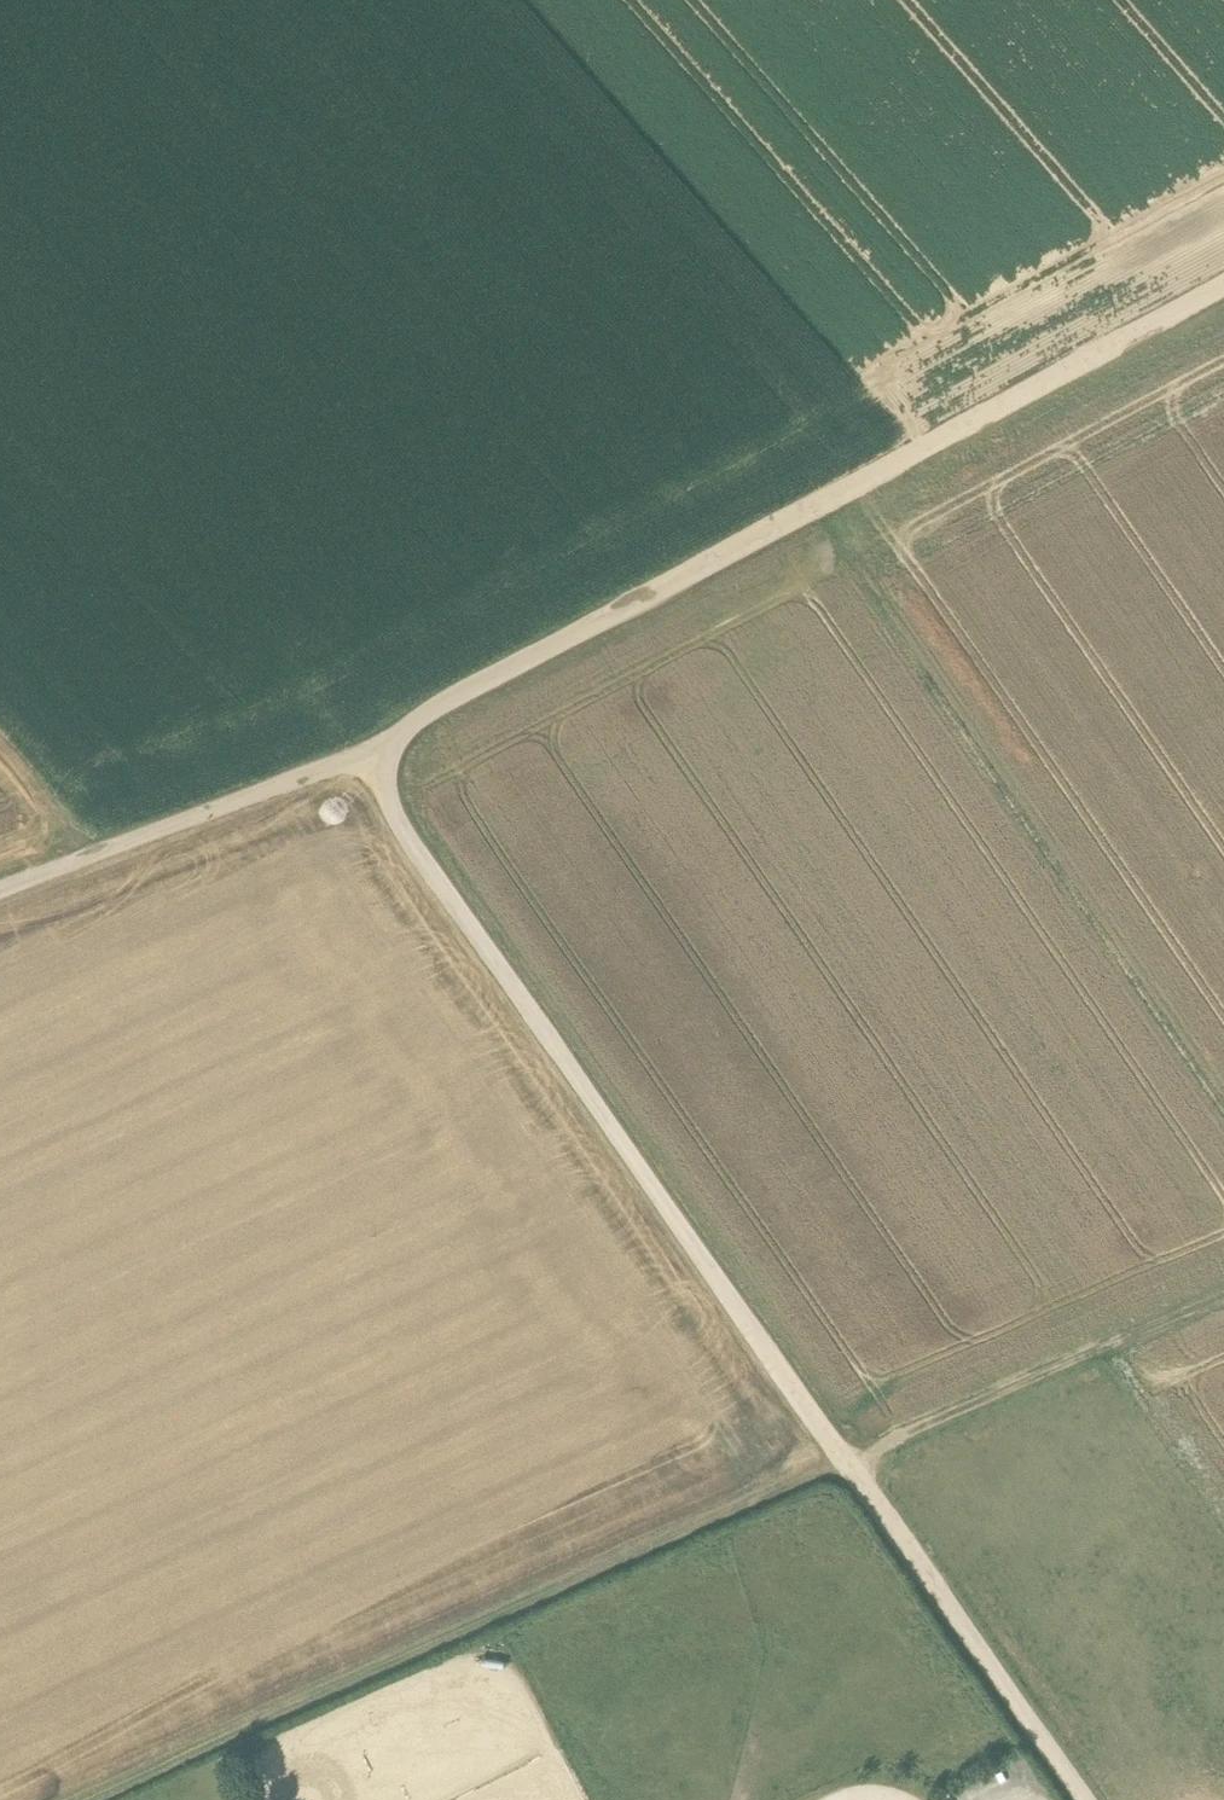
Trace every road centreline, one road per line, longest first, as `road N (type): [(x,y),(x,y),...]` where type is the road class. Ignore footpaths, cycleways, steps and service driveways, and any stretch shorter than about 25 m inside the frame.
road 1 (track): [(355,759),(1080,1799)]
road 2 (track): [(1223,1295),(91,1799)]
road 3 (track): [(355,759),(1223,290)]
road 4 (track): [(0,899),(355,759)]

